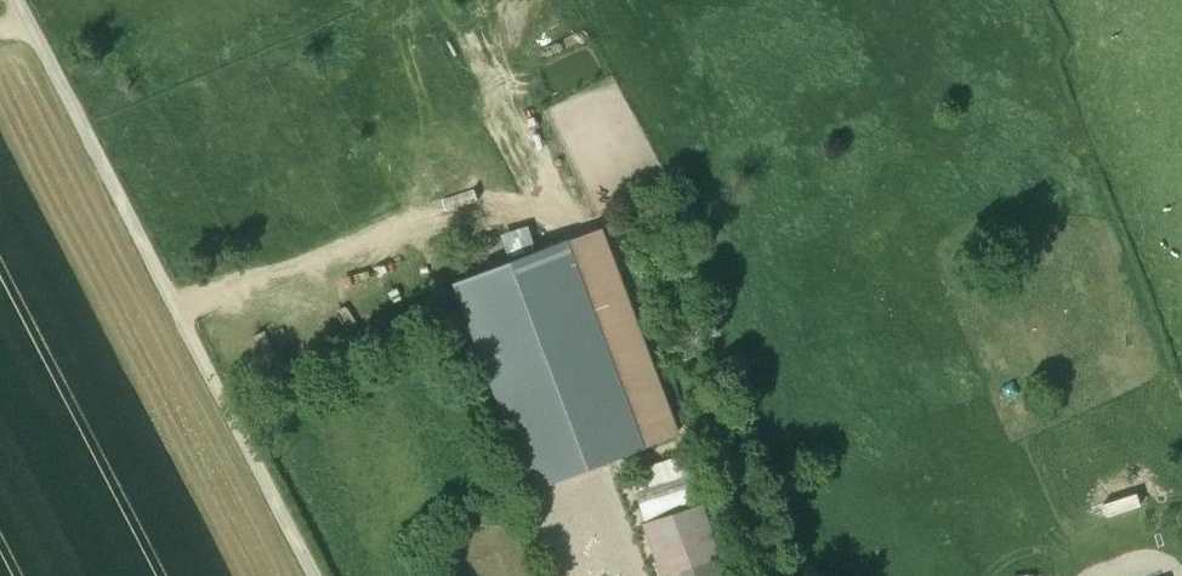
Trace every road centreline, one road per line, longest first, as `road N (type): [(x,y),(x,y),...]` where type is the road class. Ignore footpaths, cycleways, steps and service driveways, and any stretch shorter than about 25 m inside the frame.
road 1 (track): [(310,575),(12,0)]

